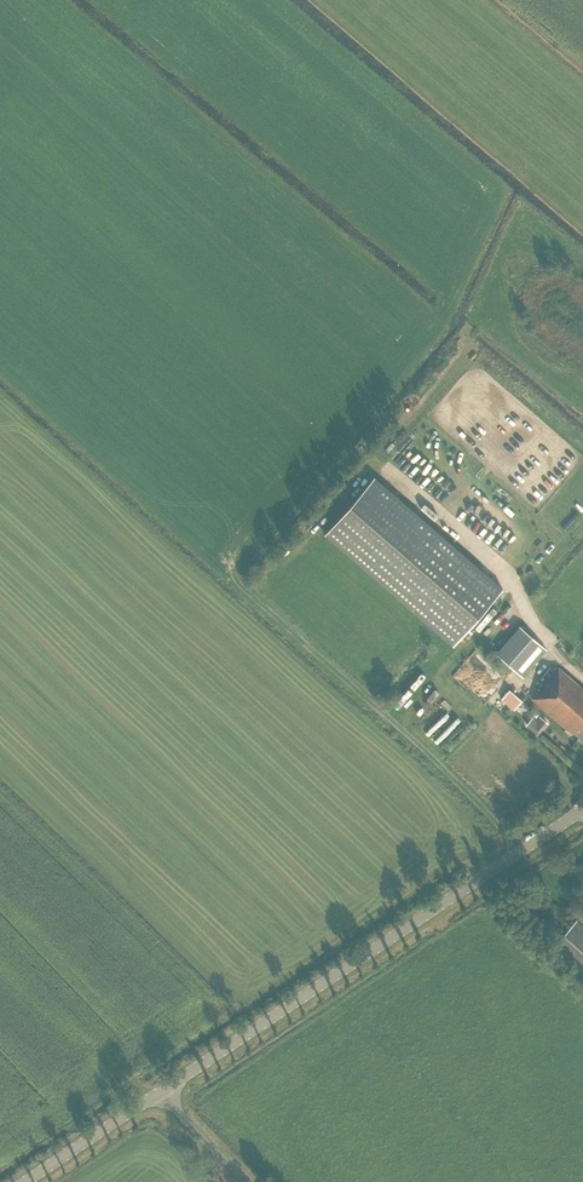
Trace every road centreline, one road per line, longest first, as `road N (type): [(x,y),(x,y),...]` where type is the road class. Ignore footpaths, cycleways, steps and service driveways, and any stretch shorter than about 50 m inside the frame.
road 1 (unclassified): [(162,1096),(582,816)]
road 2 (unclassified): [(35,1181),(162,1096)]

